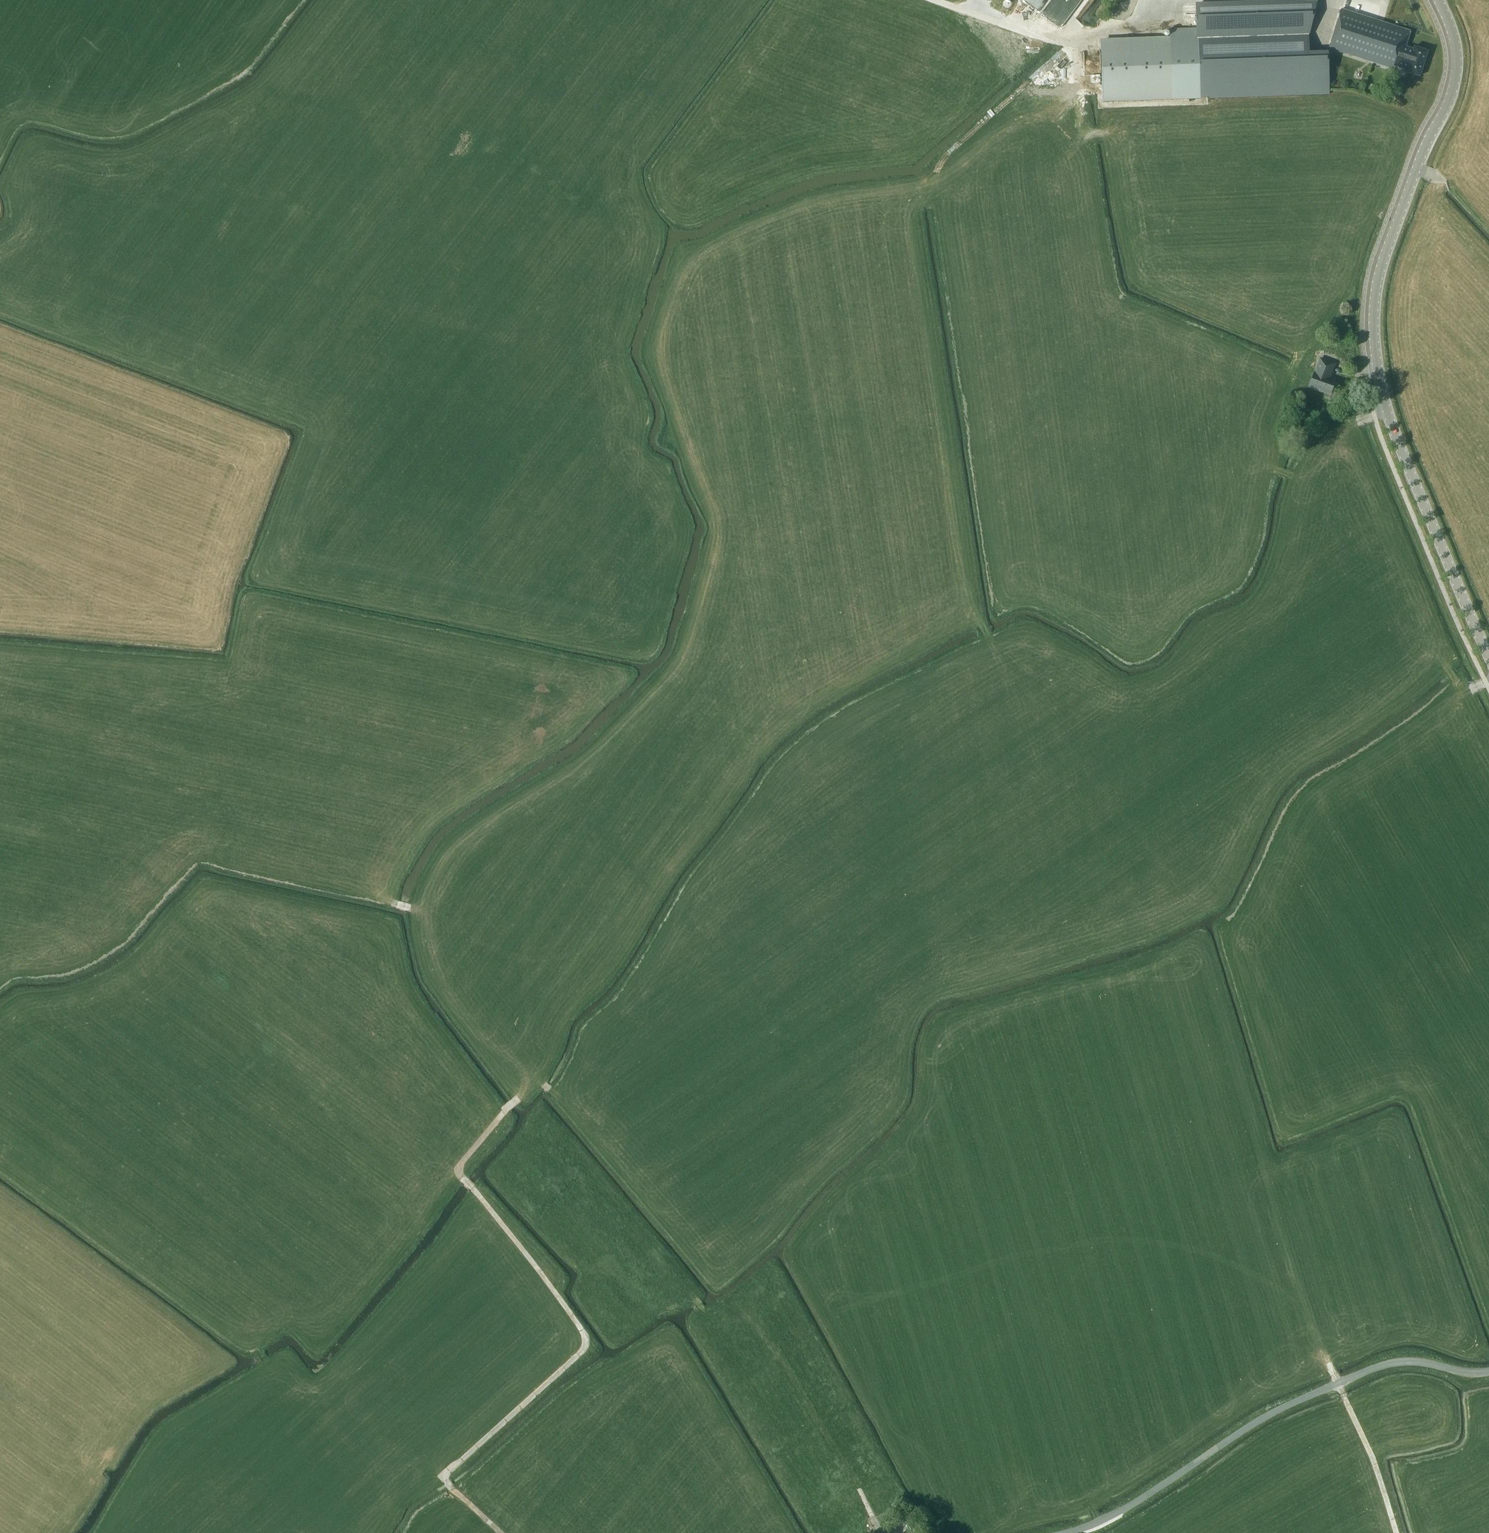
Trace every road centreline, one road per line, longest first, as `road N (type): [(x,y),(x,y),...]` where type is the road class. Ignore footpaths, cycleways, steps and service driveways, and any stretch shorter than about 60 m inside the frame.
road 1 (secondary): [(1488,656),(1392,425),(1373,328),(1382,262),(1456,70),(1438,0)]
road 2 (unclassified): [(1069,1532),(1105,1521),(1285,1405),(1372,1369),(1418,1363),(1488,1371)]

